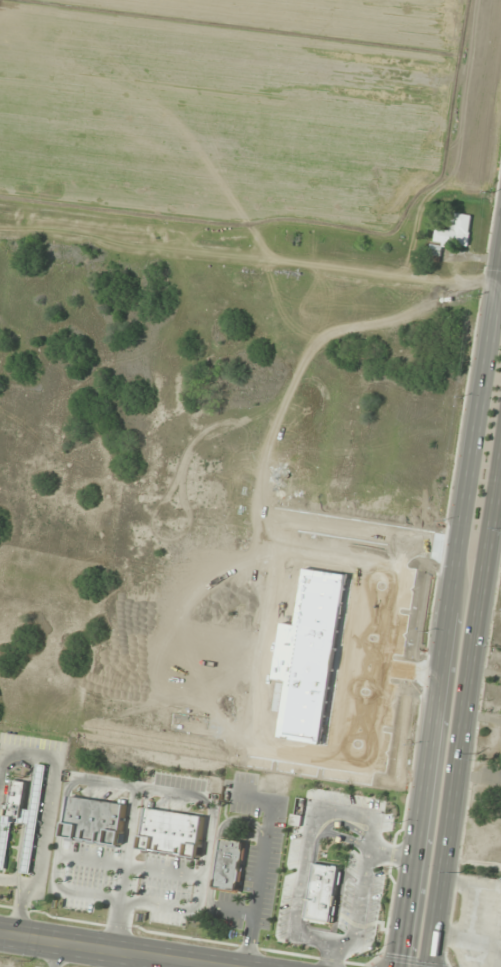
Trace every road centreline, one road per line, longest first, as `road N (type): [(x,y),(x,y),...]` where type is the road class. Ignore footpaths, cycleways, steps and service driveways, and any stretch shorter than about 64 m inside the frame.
road 1 (secondary): [(500,252),(397,966)]
road 2 (secondary): [(426,966),(500,461)]
road 3 (secondary): [(230,966),(0,932)]

